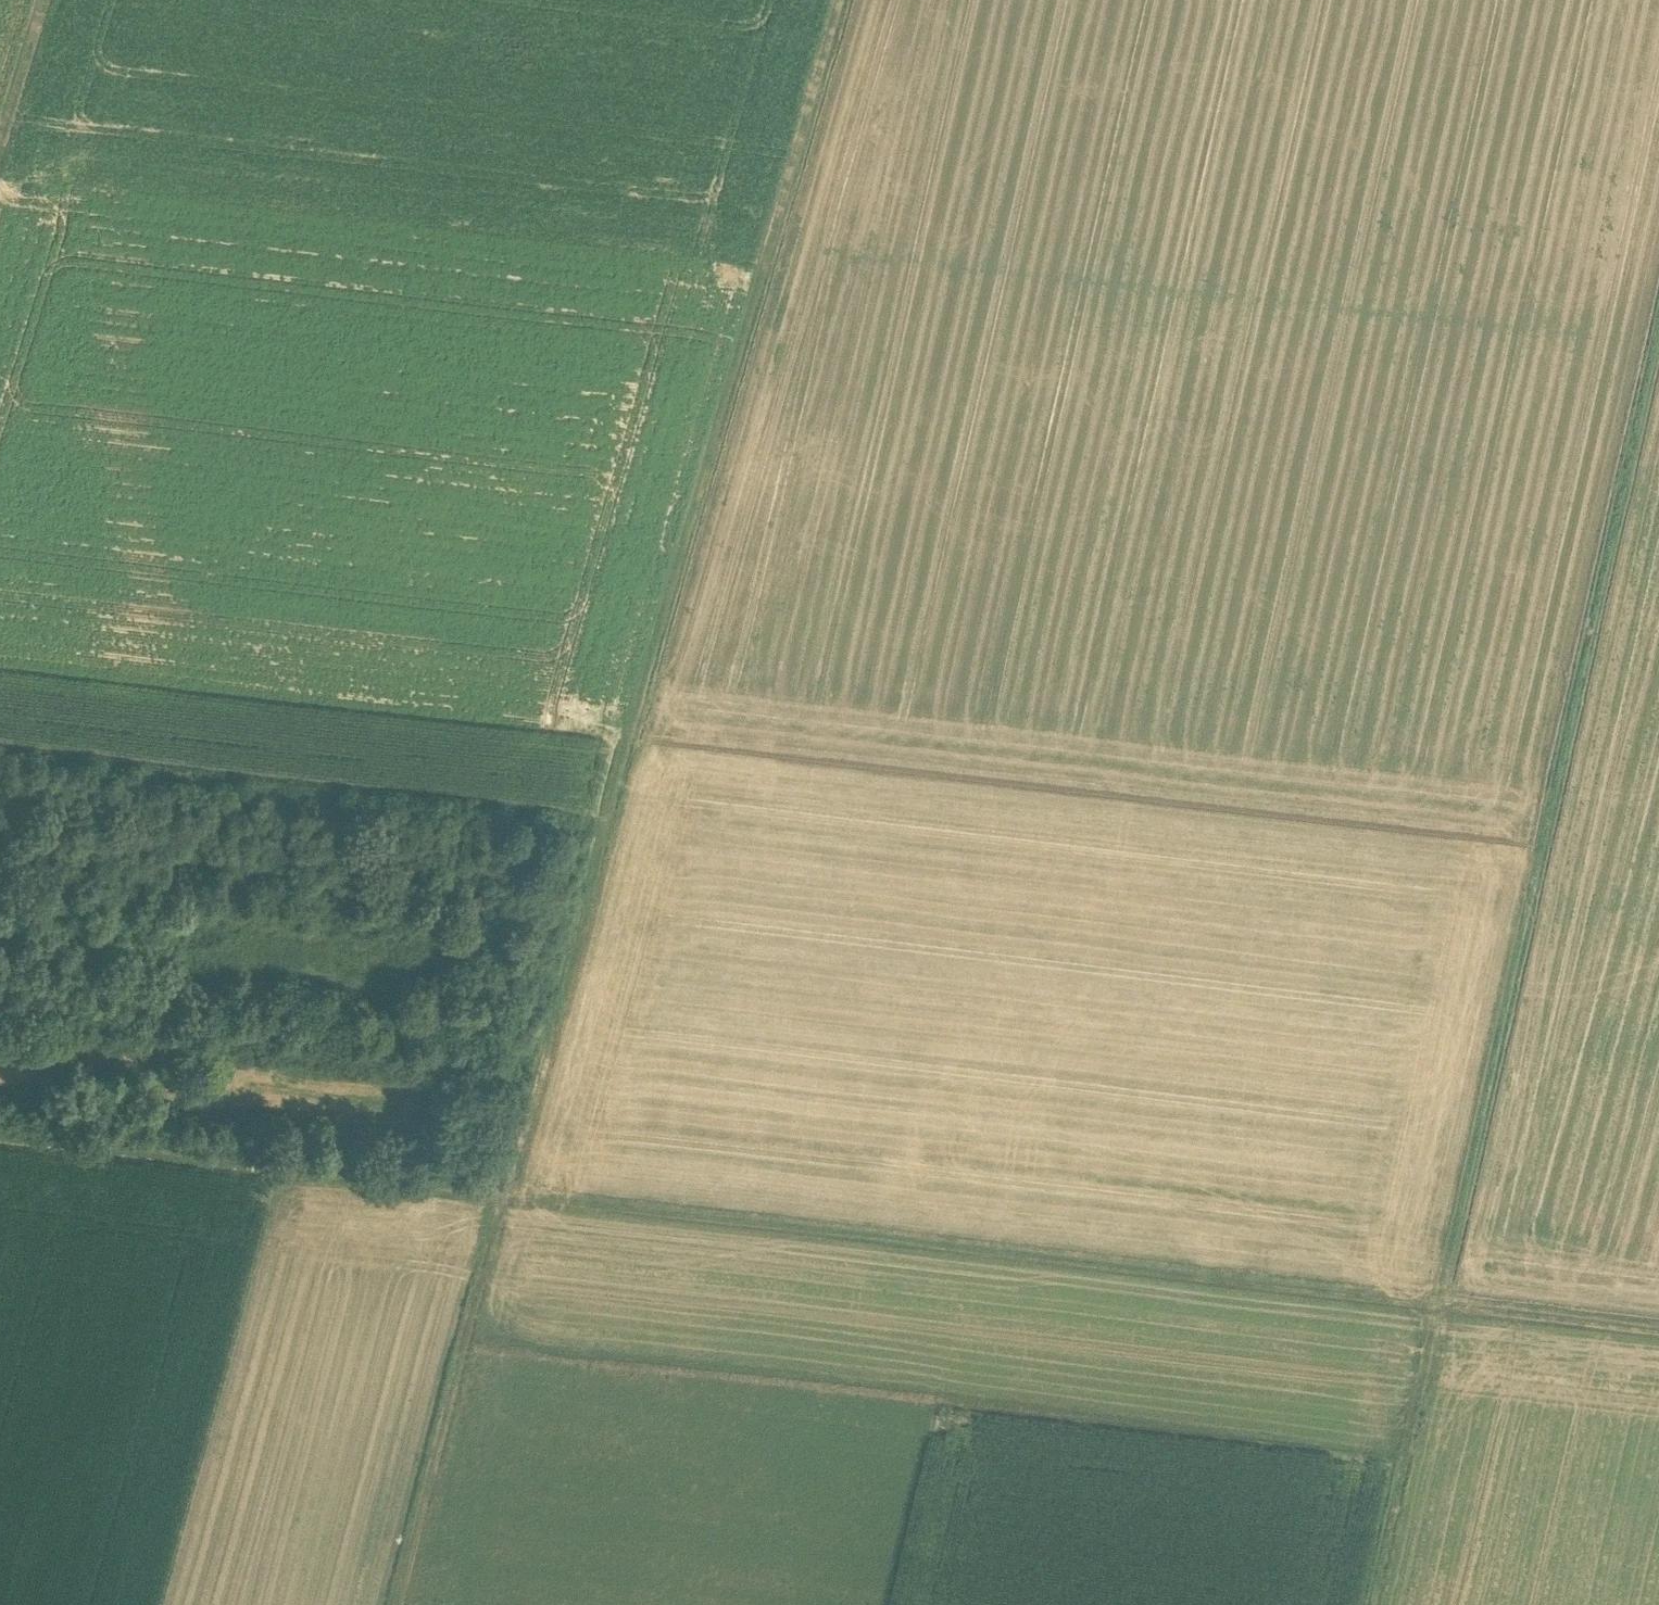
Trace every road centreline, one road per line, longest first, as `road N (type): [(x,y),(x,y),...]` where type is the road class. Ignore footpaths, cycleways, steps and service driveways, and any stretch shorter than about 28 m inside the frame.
road 1 (track): [(520,1209),(852,0)]
road 2 (track): [(1387,1604),(1658,392)]
road 3 (track): [(1658,1333),(520,1209)]
road 4 (track): [(0,1152),(520,1209)]
road 5 (track): [(520,1209),(408,1604)]
road 6 (track): [(59,0),(0,187)]

